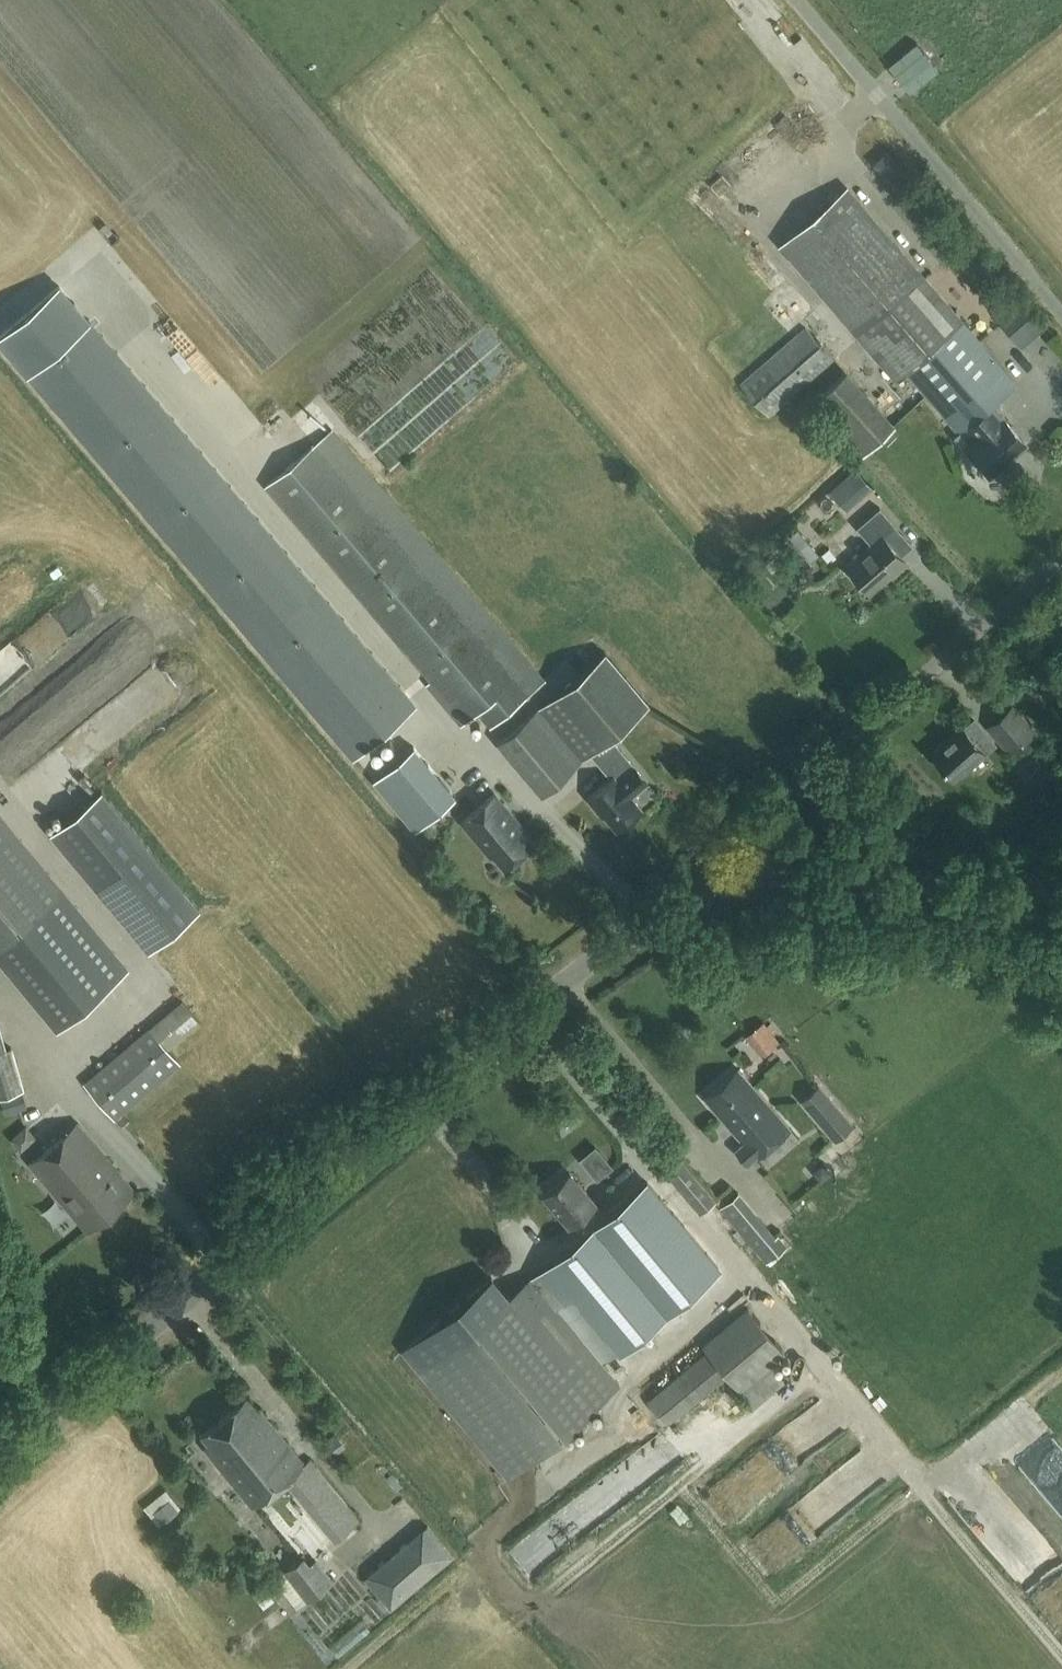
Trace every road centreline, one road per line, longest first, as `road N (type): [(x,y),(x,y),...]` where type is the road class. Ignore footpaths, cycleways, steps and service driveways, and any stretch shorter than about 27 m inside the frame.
road 1 (tertiary): [(0,1457),(601,956),(670,914),(762,886)]
road 2 (unclassified): [(1061,557),(797,780),(777,814),(762,886)]
road 3 (unclassified): [(1061,302),(796,0)]
road 4 (tertiary): [(762,886),(827,880),(1061,896)]
road 5 (track): [(935,1490),(1061,1641)]

